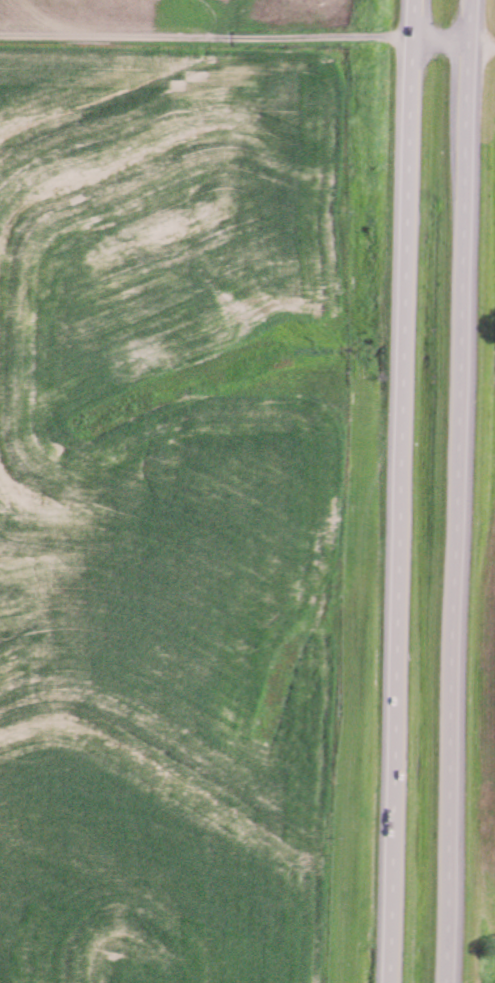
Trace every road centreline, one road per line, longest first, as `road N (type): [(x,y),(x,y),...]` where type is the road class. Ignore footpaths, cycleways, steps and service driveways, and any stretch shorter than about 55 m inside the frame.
road 1 (trunk): [(449,982),(471,0)]
road 2 (trunk): [(406,0),(388,982)]

